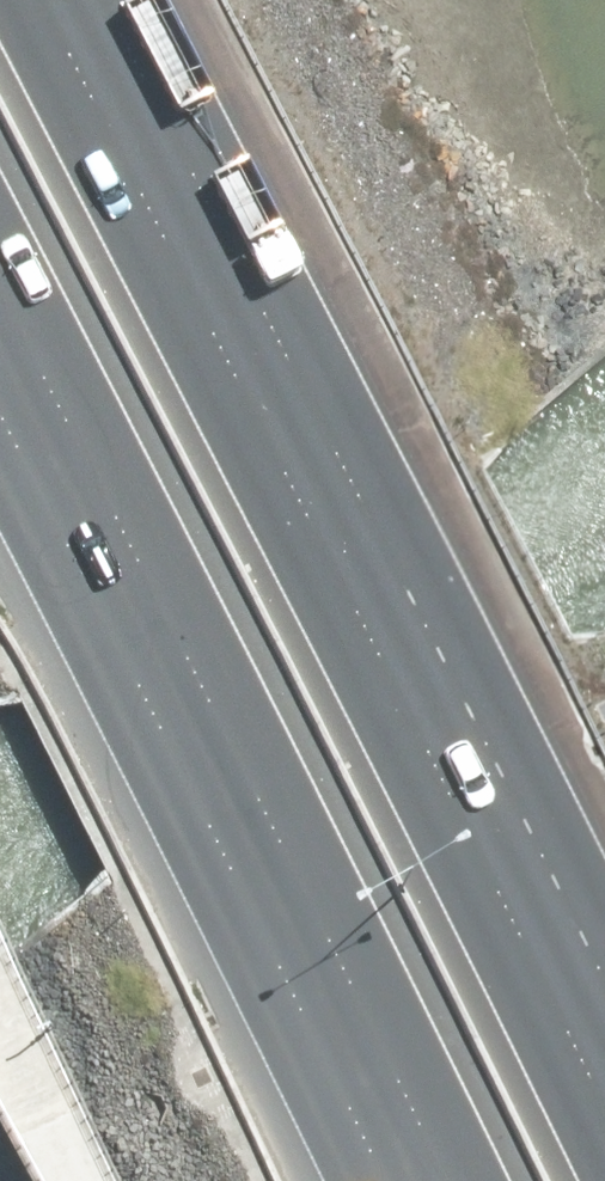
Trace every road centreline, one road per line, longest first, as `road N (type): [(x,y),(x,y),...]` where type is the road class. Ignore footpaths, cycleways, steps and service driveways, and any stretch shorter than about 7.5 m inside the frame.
road 1 (motorway): [(67,0),(343,536),(604,1086)]
road 2 (motorway): [(392,1180),(0,396)]

